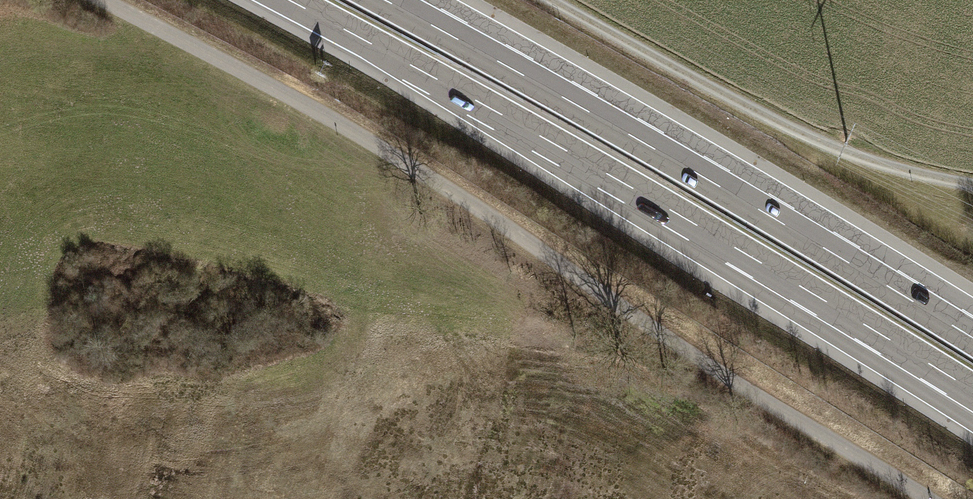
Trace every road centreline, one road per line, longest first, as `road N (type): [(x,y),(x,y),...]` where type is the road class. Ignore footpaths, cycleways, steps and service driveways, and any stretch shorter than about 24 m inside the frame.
road 1 (track): [(99,0),(462,198),(750,392),(928,498)]
road 2 (motorway): [(284,0),(862,324)]
road 3 (motorway): [(804,236),(388,0)]
road 4 (track): [(548,0),(804,134),(972,185)]
road 5 (motorway): [(972,338),(804,236)]
road 6 (motorway): [(972,325),(804,236)]
road 7 (motorway): [(862,324),(972,410)]
road 8 (motorway): [(862,324),(972,394)]

